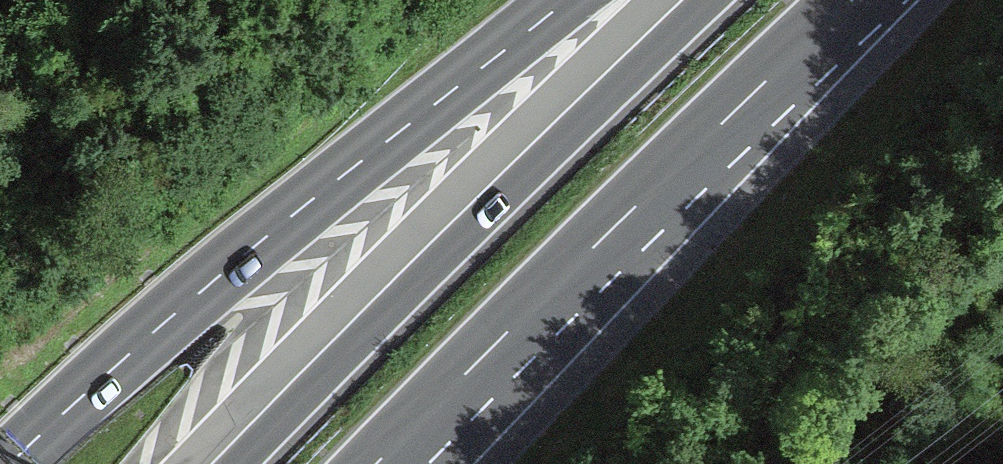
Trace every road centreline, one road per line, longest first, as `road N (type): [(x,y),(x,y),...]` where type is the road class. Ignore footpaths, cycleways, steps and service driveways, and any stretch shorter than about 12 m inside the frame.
road 1 (motorway): [(566,0),(283,221),(10,463)]
road 2 (motorway): [(377,463),(561,275),(855,0)]
road 3 (motorway): [(711,0),(241,463)]

